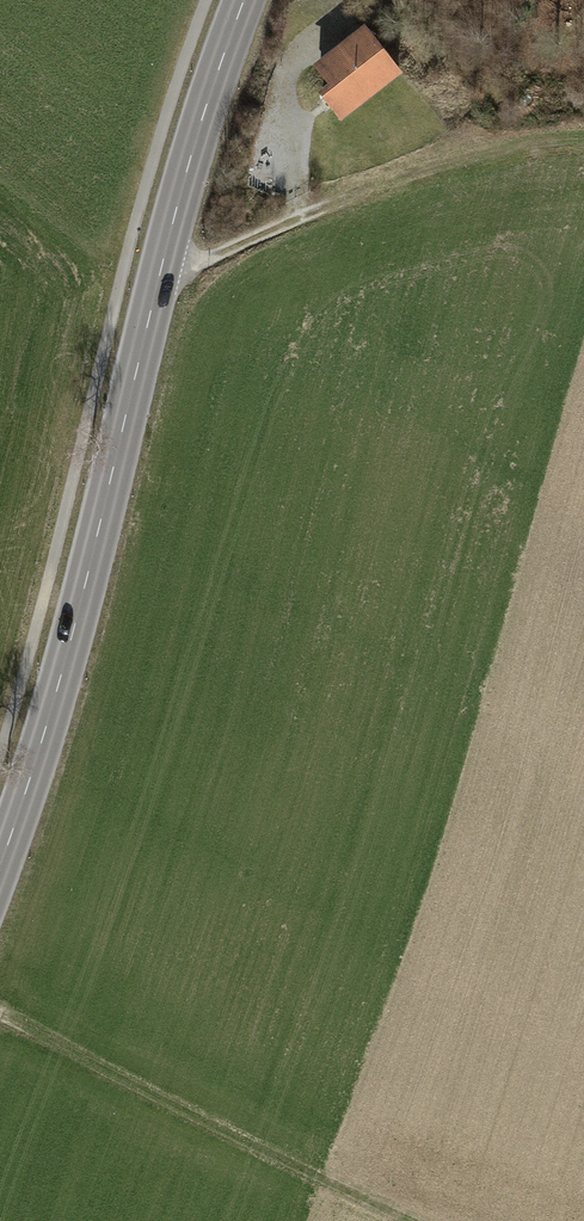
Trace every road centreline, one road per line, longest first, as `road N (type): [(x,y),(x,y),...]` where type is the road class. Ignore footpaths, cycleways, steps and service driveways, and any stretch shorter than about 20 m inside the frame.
road 1 (tertiary): [(245,0),(185,171),(58,695),(0,864)]
road 2 (track): [(409,1220),(0,1013)]
road 3 (track): [(583,157),(544,153),(367,183),(296,209)]

